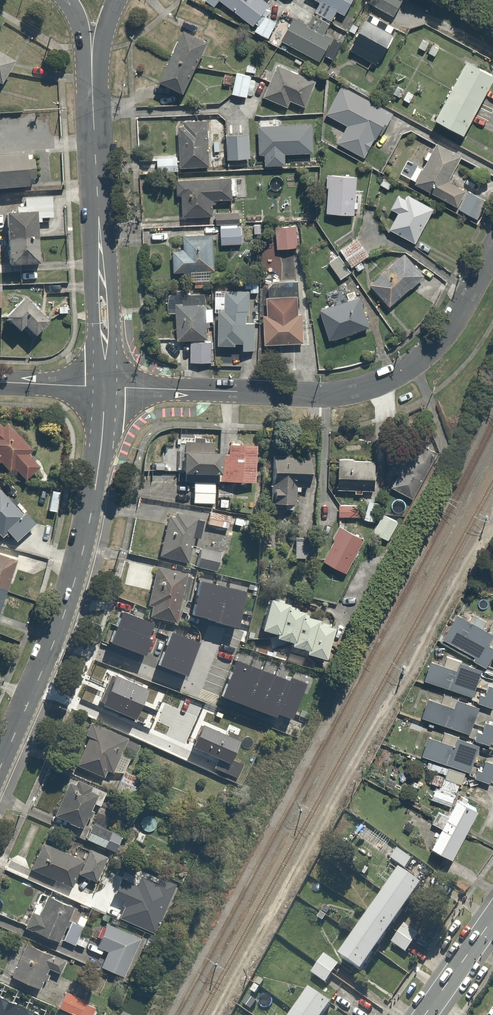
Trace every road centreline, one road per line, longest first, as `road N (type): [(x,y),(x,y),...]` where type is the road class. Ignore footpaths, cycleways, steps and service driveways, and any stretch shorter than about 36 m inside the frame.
road 1 (residential): [(105,387),(318,394),(378,385),(440,342),(492,248)]
road 2 (tertiary): [(0,767),(76,582),(97,482),(105,387)]
road 3 (tertiary): [(105,387),(92,47)]

